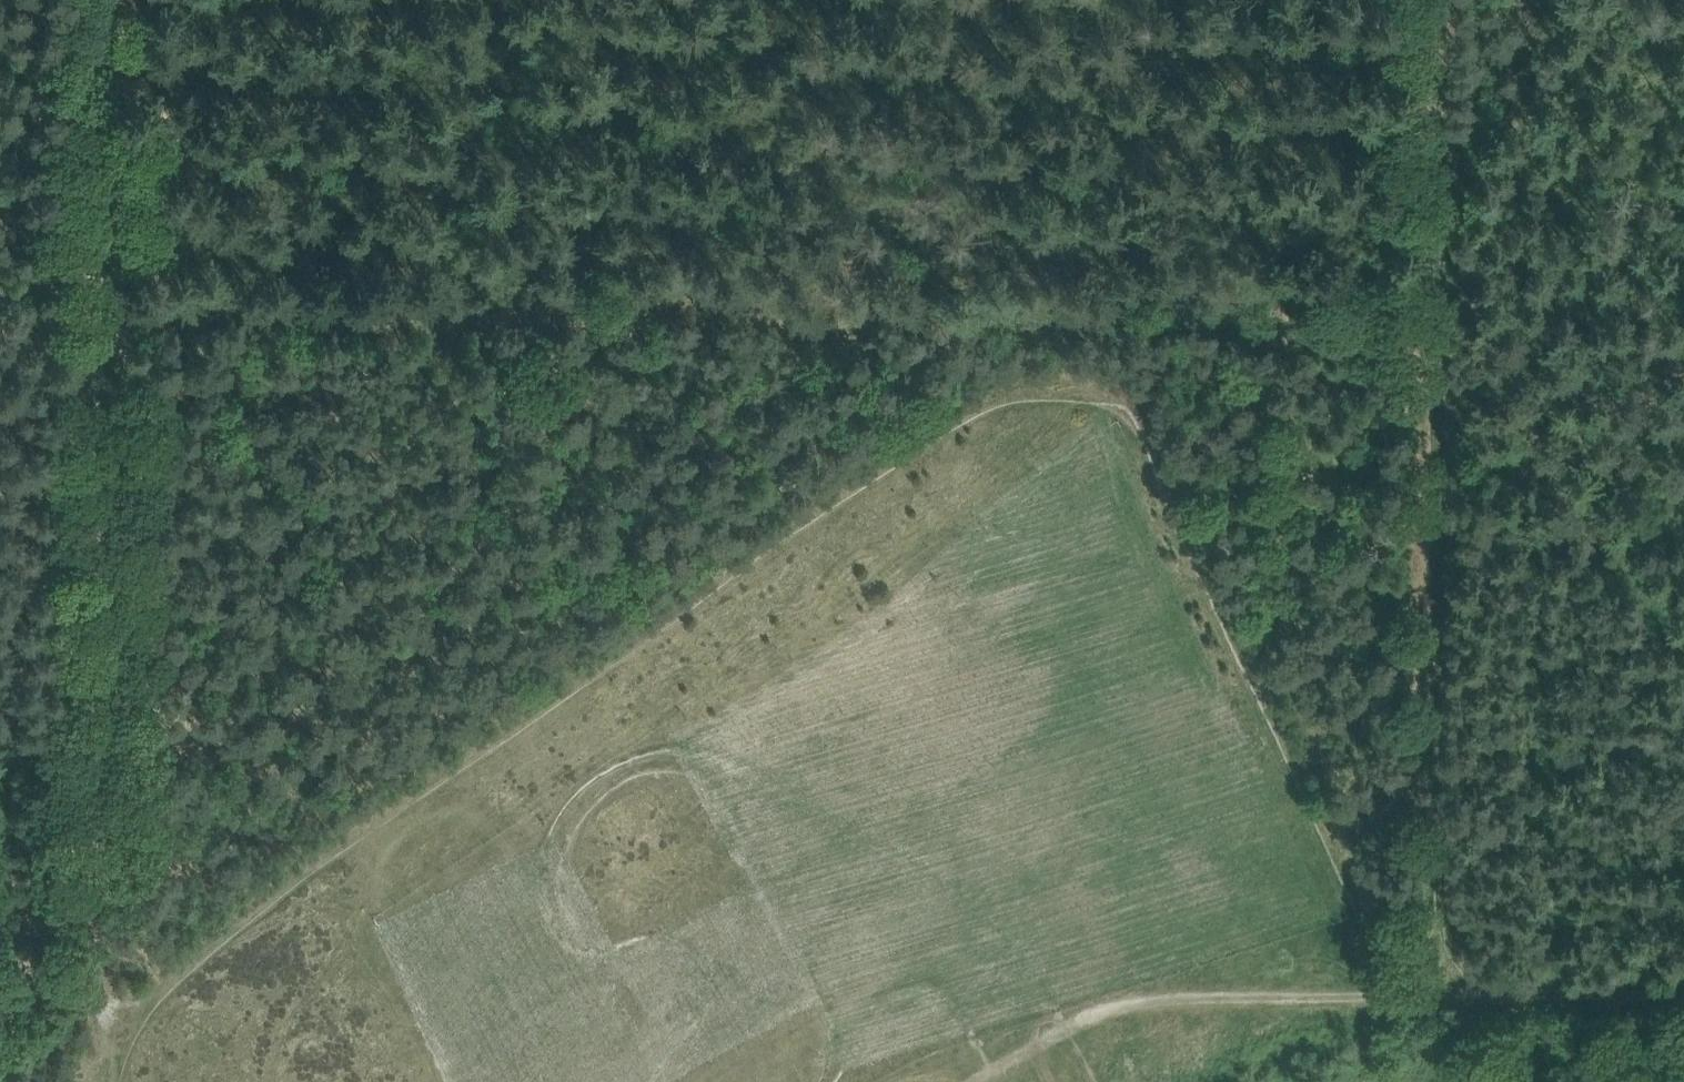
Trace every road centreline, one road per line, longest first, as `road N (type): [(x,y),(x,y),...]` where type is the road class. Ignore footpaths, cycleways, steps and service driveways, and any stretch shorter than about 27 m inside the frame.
road 1 (track): [(1413,1000),(1145,422),(1105,388),(1053,385),(1005,388),(111,964)]
road 2 (track): [(1433,306),(0,304)]
road 3 (track): [(1437,999),(1438,0)]
road 4 (track): [(118,0),(111,964)]
road 5 (track): [(1413,1000),(1120,1011),(987,1081)]
road 6 (track): [(1683,998),(1437,999)]

